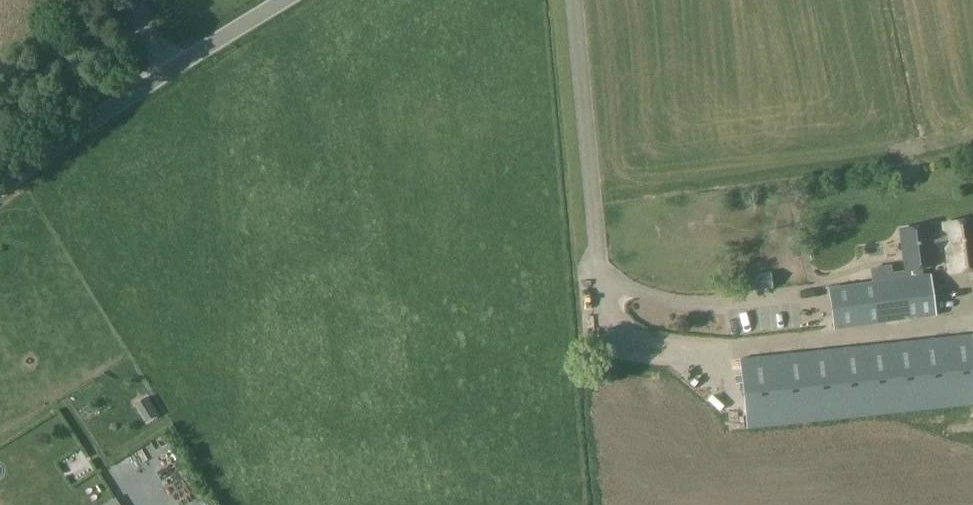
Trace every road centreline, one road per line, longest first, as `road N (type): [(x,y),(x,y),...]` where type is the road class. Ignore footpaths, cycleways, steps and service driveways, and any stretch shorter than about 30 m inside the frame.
road 1 (unclassified): [(0,190),(286,0)]

